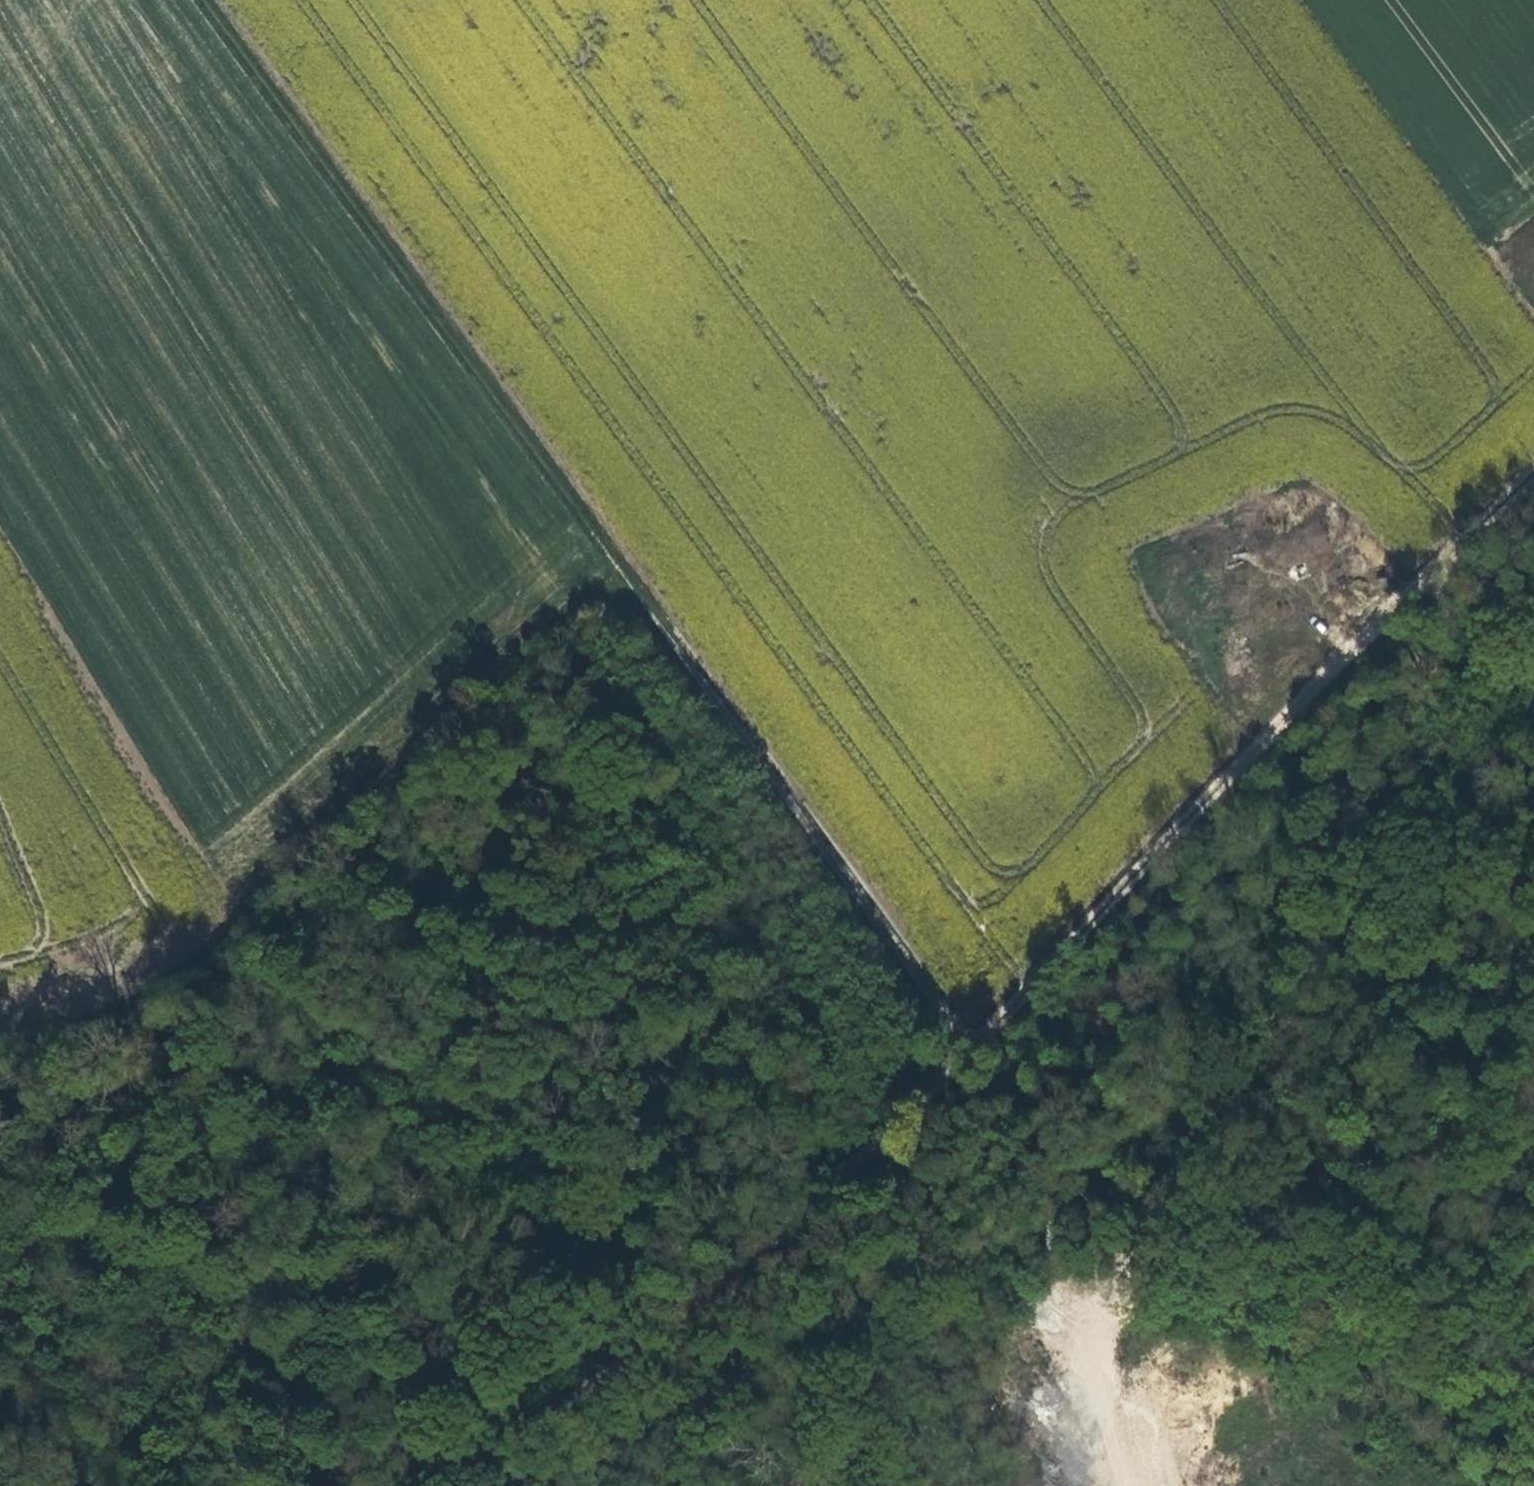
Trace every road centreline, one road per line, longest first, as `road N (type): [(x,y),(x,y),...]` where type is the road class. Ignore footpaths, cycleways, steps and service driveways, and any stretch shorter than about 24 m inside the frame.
road 1 (track): [(207,0),(982,1036),(1533,498)]

